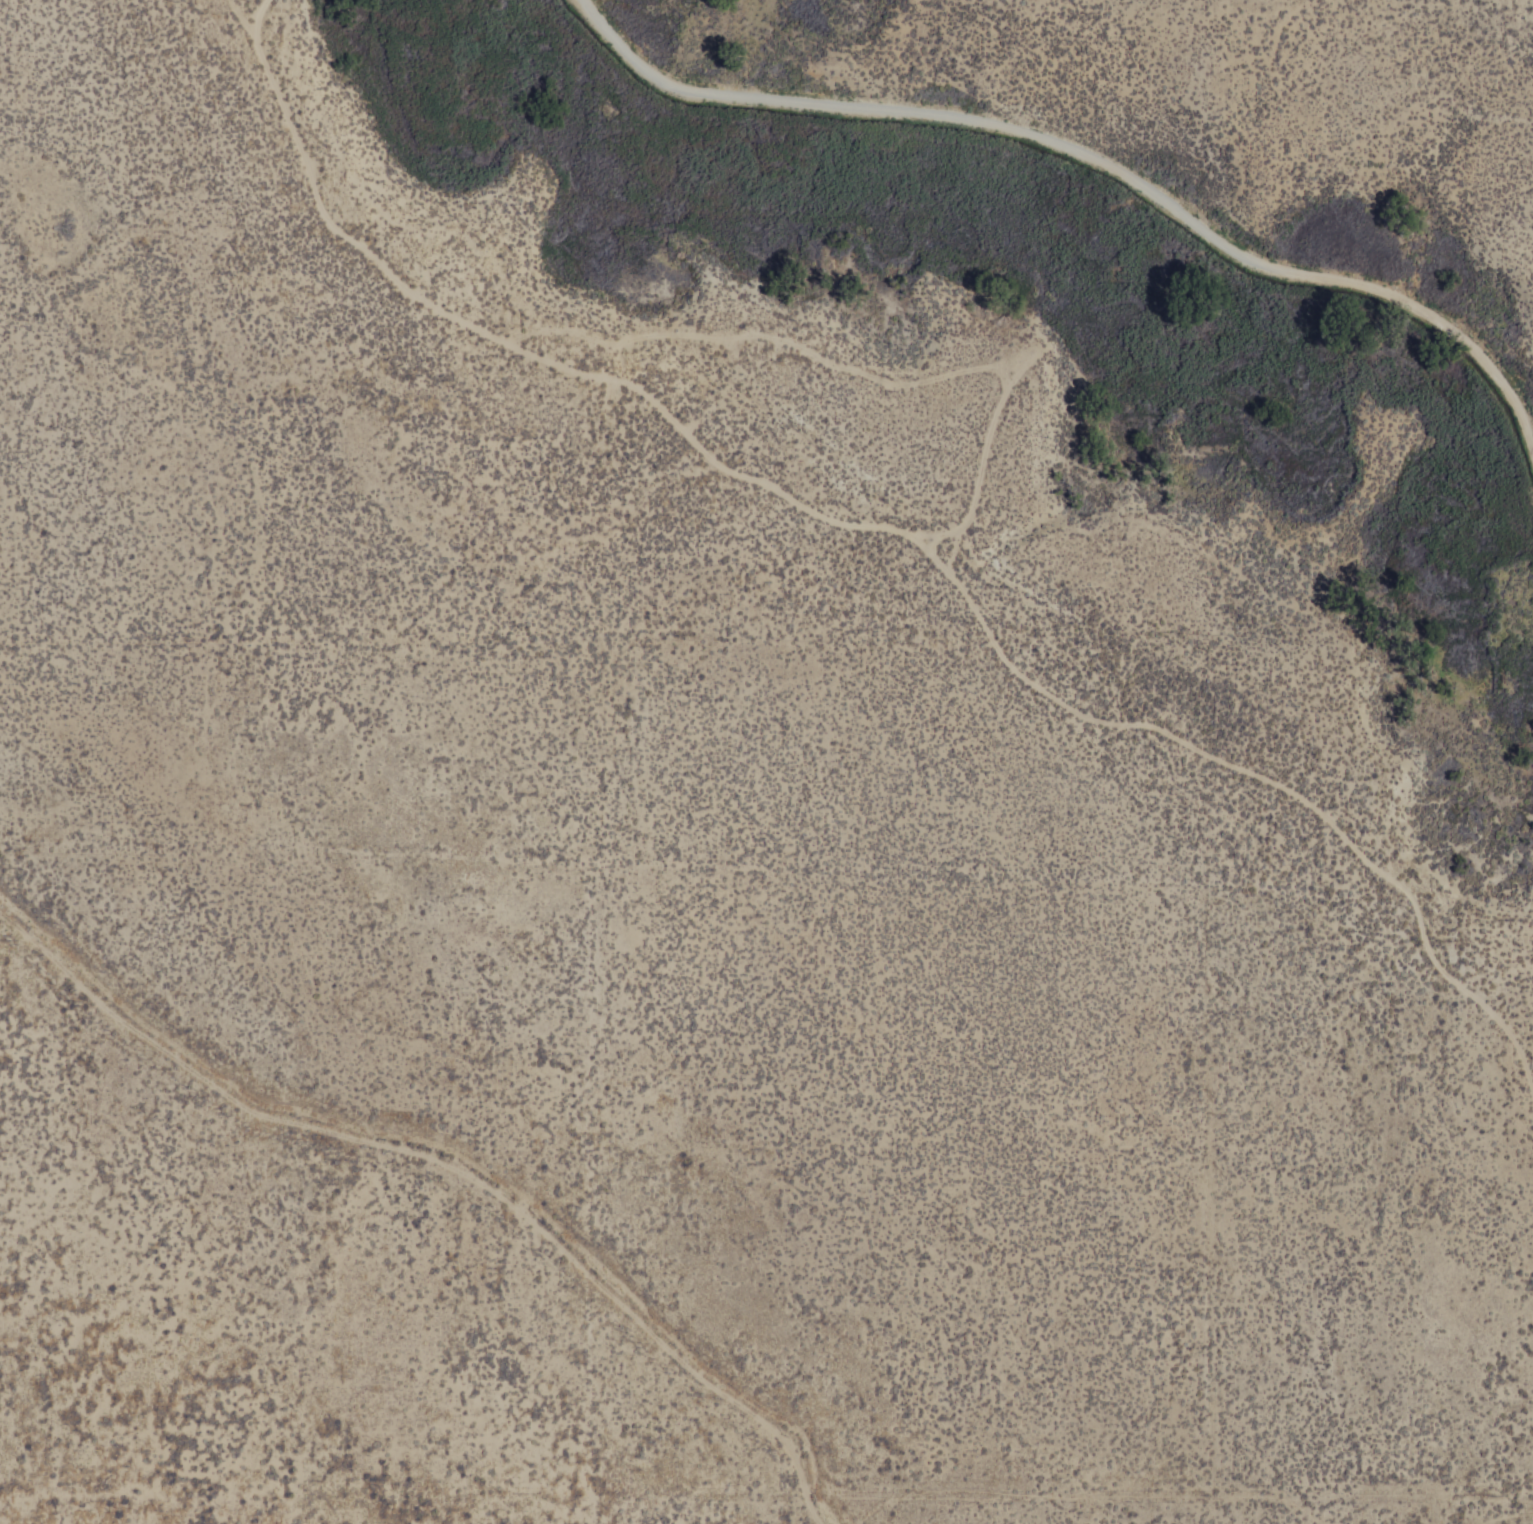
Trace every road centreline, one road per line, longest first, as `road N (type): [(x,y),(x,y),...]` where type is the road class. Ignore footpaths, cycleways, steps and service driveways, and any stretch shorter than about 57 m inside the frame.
road 1 (track): [(272,0),(259,23),(261,37),(342,225),(430,299),(534,351),(645,387),(729,463),(843,518),(934,540),(1006,646),(1044,684),(1085,709),(1185,735),(1290,785),(1411,890),(1447,964),(1515,1029),(1532,1062)]
road 2 (track): [(587,0),(656,76),(694,94),(871,109),(1023,134),(1107,164),(1254,264),(1373,285),(1477,353),(1514,402),(1532,451)]
road 3 (track): [(819,1523),(804,1505),(786,1444),(703,1382),(498,1195),(430,1159),(250,1109),(121,1027),(0,921)]
road 4 (track): [(934,540),(964,530),(981,503),(1015,374),(987,367),(904,381),(792,341),(658,332),(633,339)]

